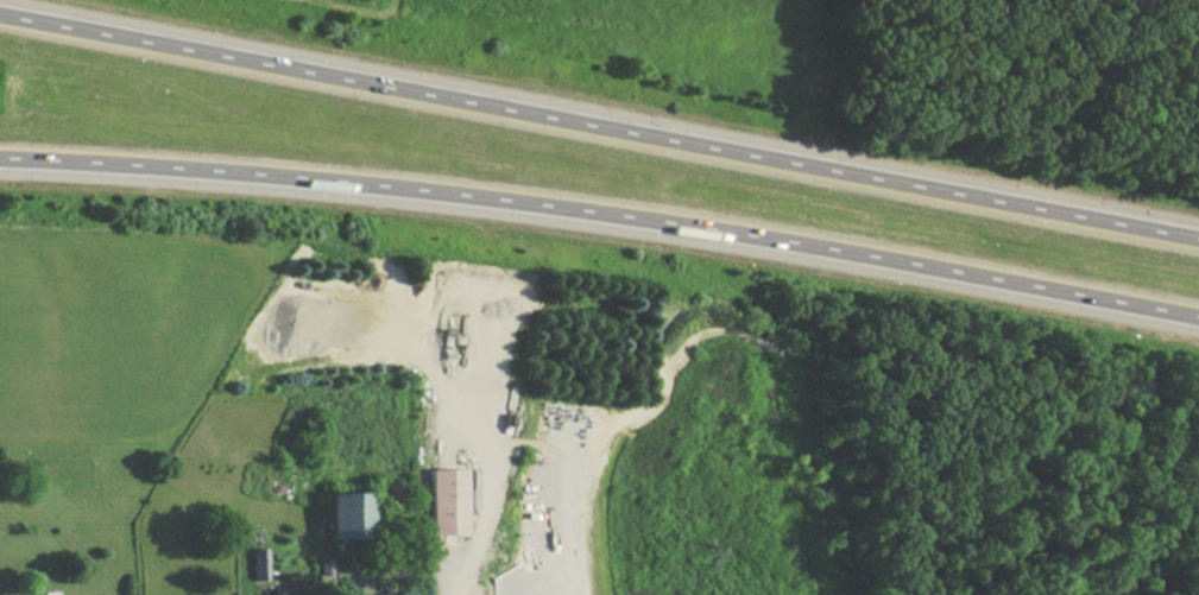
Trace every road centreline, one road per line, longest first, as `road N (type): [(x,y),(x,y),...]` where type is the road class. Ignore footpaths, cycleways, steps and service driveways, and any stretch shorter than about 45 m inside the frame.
road 1 (motorway): [(1198,237),(0,14)]
road 2 (motorway): [(0,156),(143,160),(529,198),(1198,311)]

